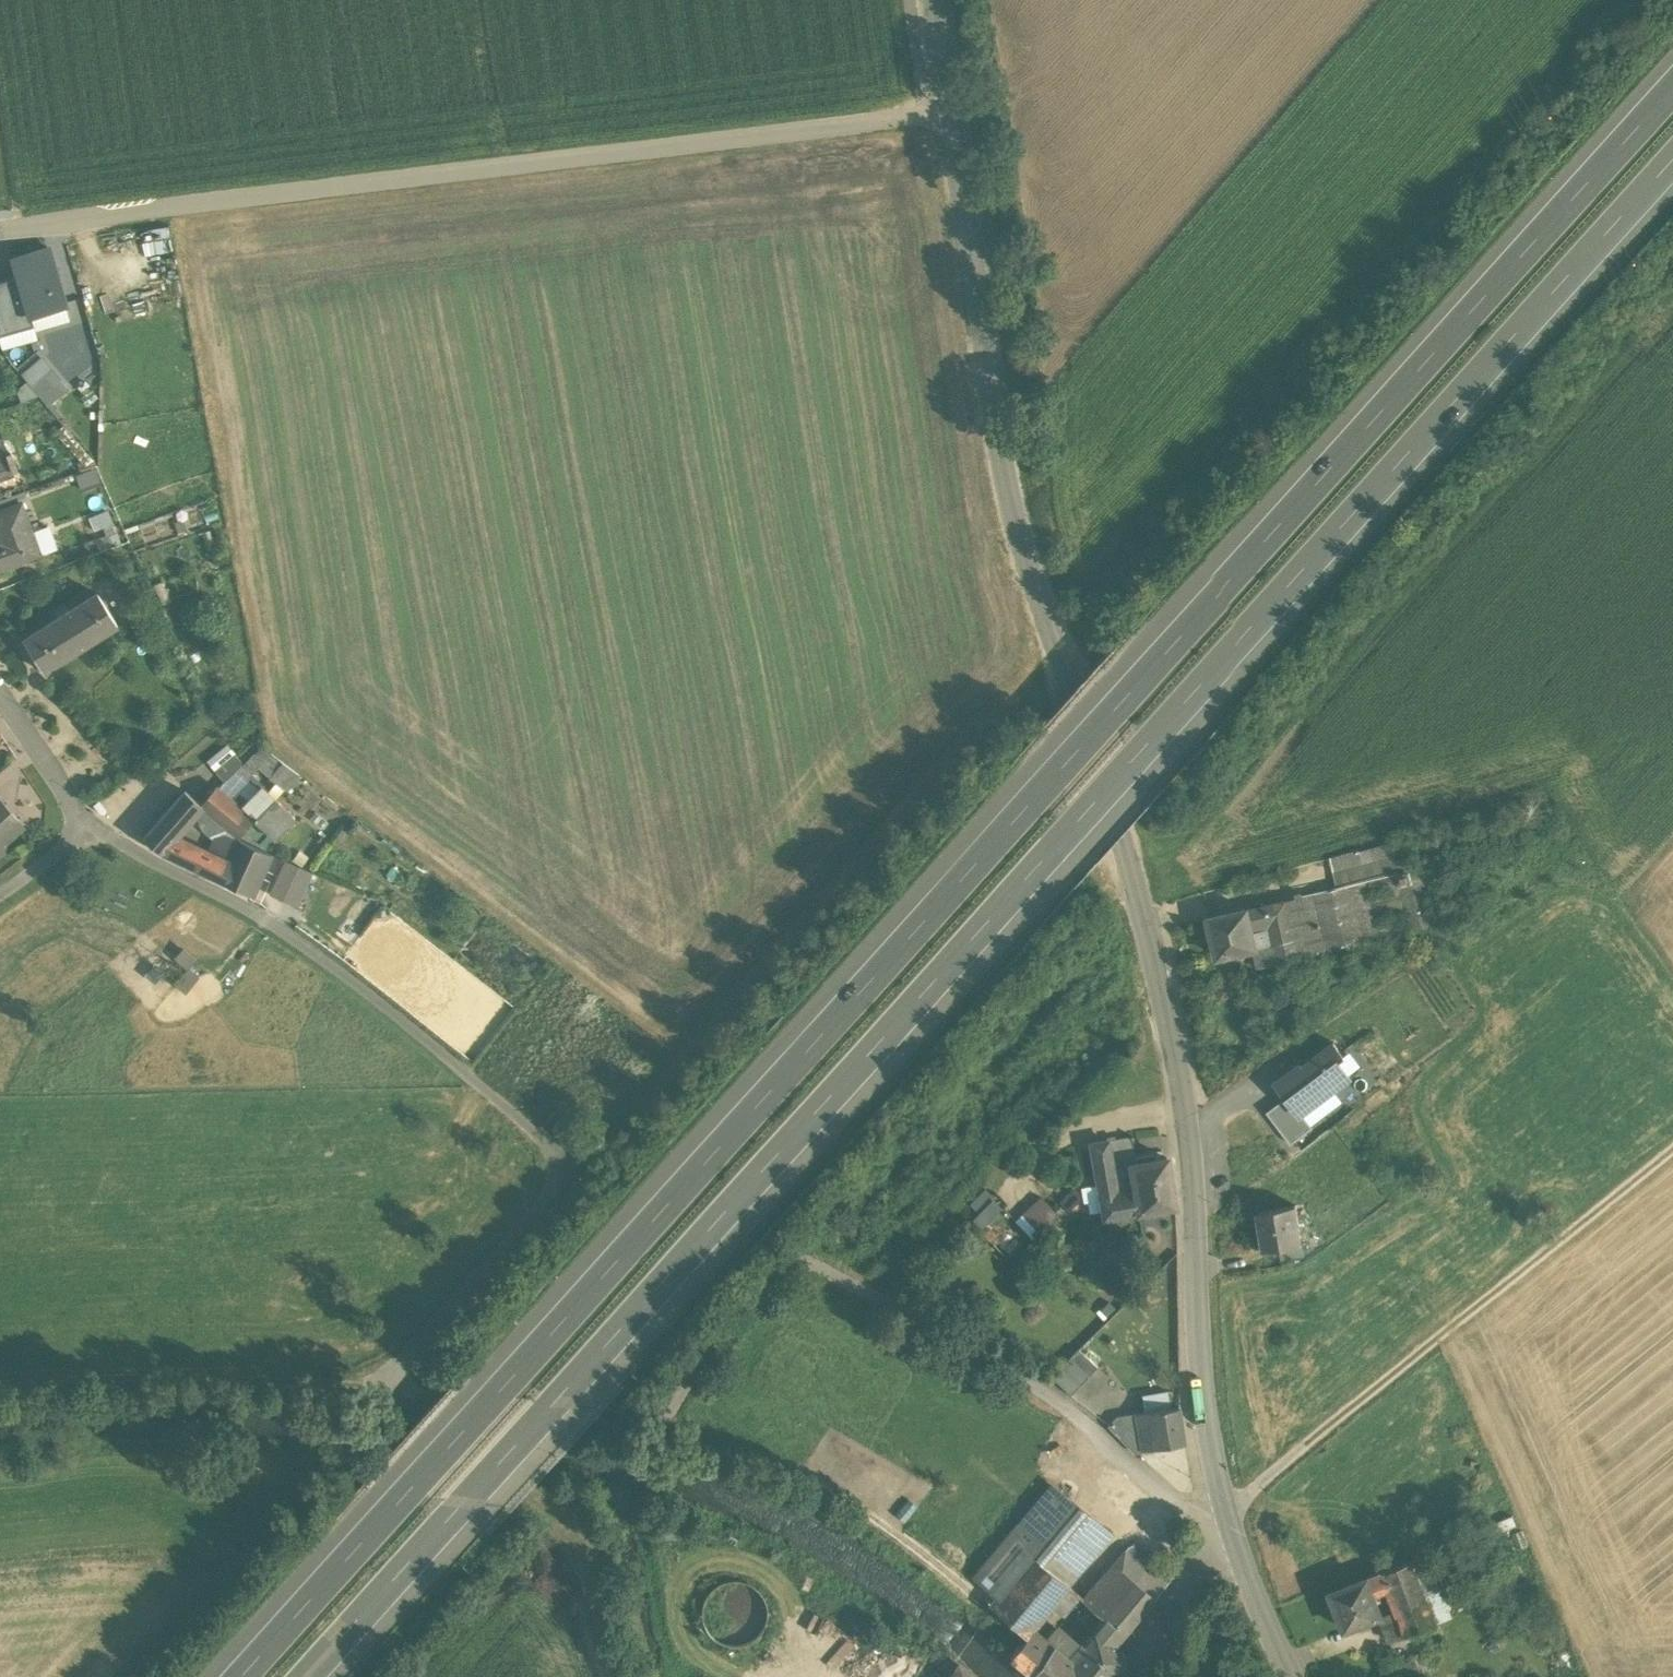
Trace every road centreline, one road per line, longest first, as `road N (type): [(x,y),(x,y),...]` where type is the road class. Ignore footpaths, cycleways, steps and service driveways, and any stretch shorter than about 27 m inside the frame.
road 1 (motorway): [(1672,85),(248,1676)]
road 2 (motorway): [(311,1676),(1672,157)]
road 3 (secondary): [(955,116),(1012,513),(1145,919),(1184,1107),(1202,1374),(1226,1522),(1296,1676)]
road 4 (track): [(402,1403),(622,1424),(676,1439),(819,1273),(1038,1383),(1210,1527),(1315,1467),(1672,1182)]
road 5 (residential): [(0,236),(955,116)]
road 6 (track): [(85,831),(249,907),(480,1078),(589,1185),(402,1403)]
road 7 (track): [(0,1400),(186,1391),(402,1403)]
road 8 (track): [(945,1568),(848,1505),(676,1439)]
road 9 (residential): [(0,891),(85,831),(0,696)]
road 10 (track): [(301,1495),(143,1676)]
road 11 (track): [(552,1484),(596,1527),(602,1575),(582,1594),(615,1676)]

